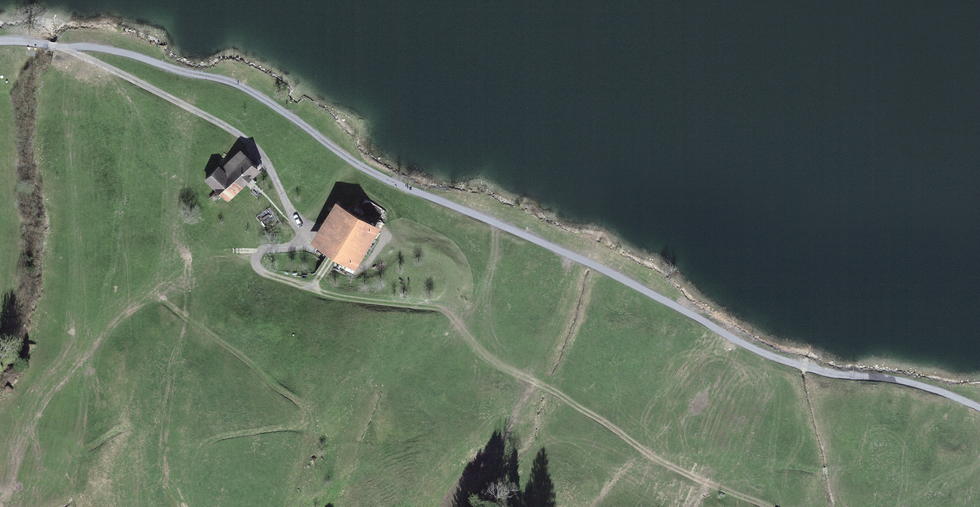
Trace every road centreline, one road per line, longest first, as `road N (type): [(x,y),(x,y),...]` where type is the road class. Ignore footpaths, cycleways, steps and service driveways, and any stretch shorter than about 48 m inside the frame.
road 1 (track): [(0,43),(94,47),(219,78),(377,176),(585,260),(748,348),(831,376),(941,392),(979,409)]
road 2 (track): [(772,506),(648,459),(563,395),(491,356),(449,309),(277,281),(234,252)]
road 3 (track): [(234,252),(186,261),(158,292),(299,401),(307,422),(216,438),(199,451)]
road 4 (track): [(66,48),(240,135),(266,163),(301,241),(234,252)]

